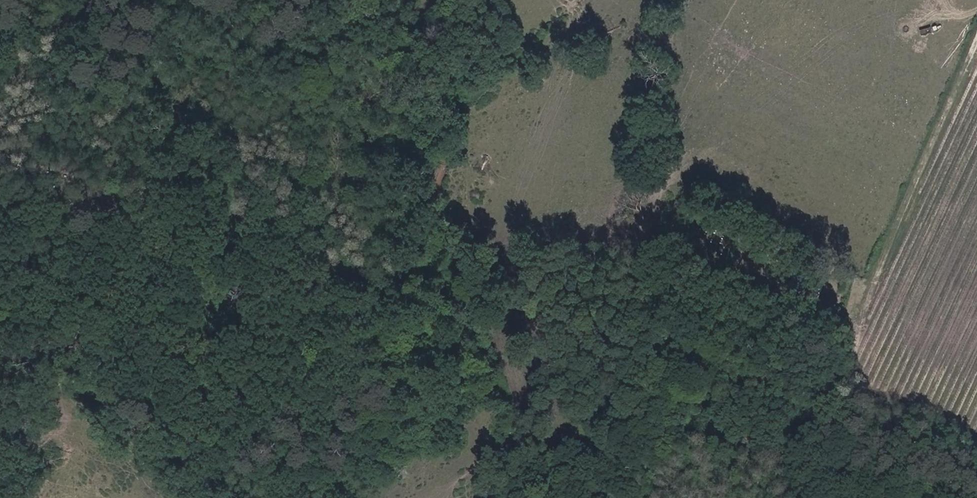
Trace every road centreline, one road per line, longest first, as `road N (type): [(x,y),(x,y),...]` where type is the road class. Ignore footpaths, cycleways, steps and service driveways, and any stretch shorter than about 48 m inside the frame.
road 1 (track): [(792,497),(976,37)]
road 2 (track): [(0,324),(229,497)]

